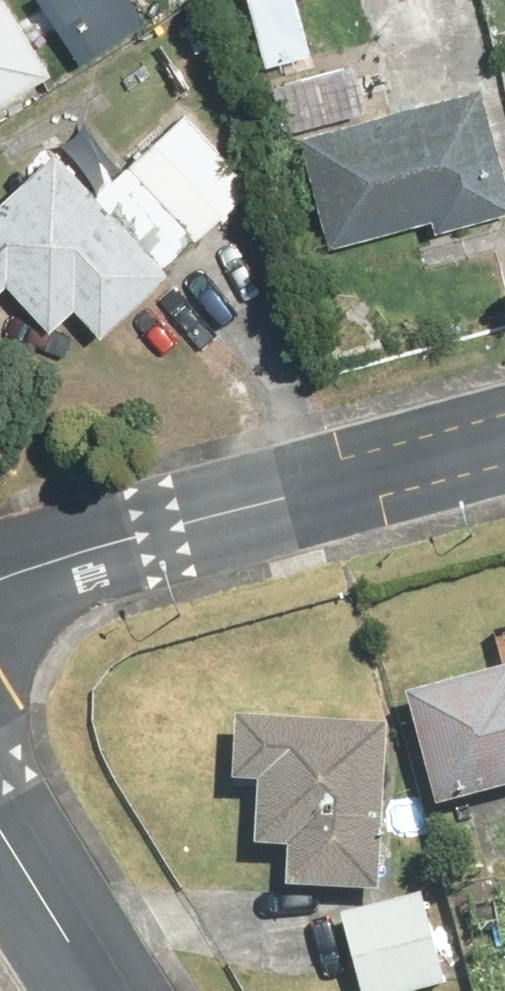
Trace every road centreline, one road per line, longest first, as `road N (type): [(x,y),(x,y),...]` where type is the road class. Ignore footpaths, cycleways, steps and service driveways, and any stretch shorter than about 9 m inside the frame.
road 1 (residential): [(0,579),(504,441)]
road 2 (tertiary): [(0,796),(115,990)]

